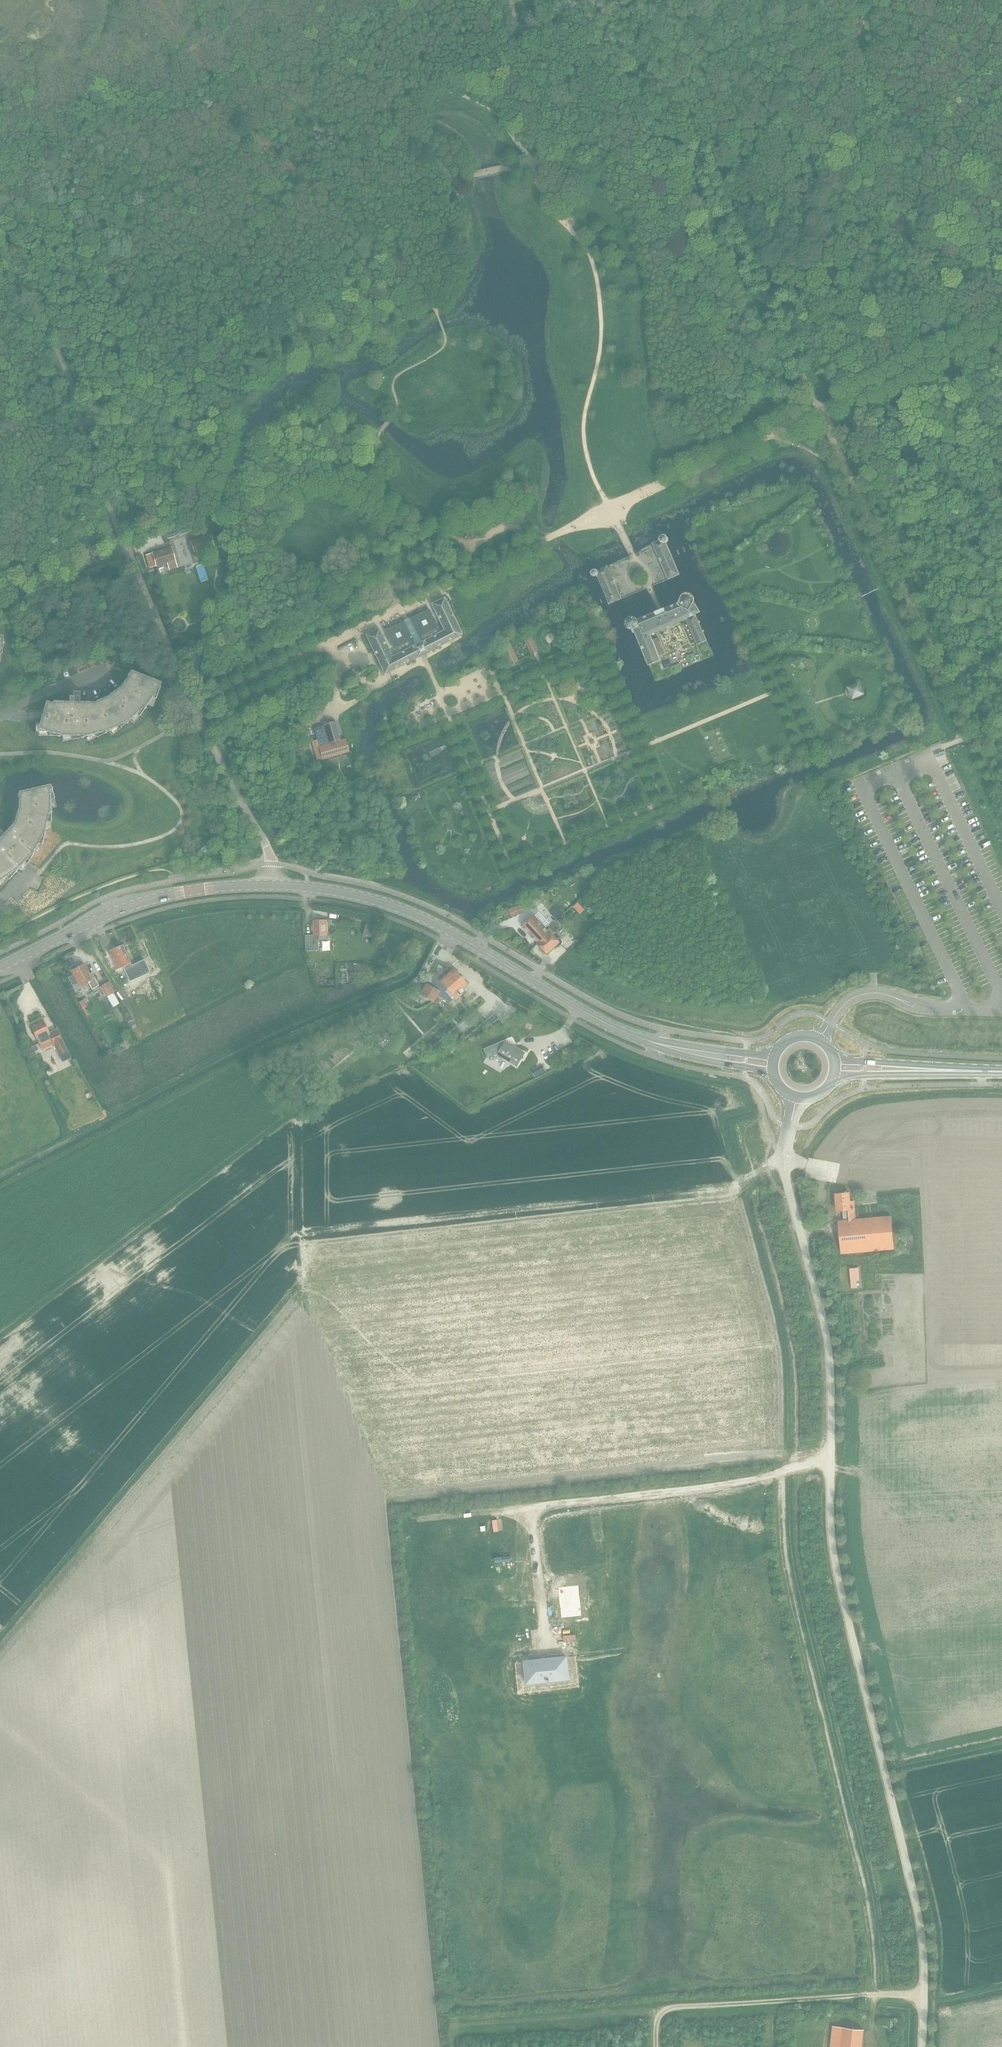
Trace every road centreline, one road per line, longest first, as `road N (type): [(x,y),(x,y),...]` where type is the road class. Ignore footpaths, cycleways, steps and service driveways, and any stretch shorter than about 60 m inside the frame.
road 1 (unclassified): [(922,2046),(916,1903),(834,1546),(828,1345),(783,1160),(796,1096)]
road 2 (unclassified): [(272,884),(266,846),(197,713),(85,439),(67,374),(0,236)]
road 3 (track): [(400,608),(819,410)]
road 4 (track): [(416,1519),(747,1482),(831,1458)]
road 5 (secondary): [(272,884),(349,893),(423,918),(650,1041)]
road 6 (secondary): [(0,967),(145,901),(272,884)]
road 7 (track): [(666,2009),(453,2030),(454,2046)]
road 8 (track): [(197,713),(400,608)]
road 9 (track): [(819,410),(1001,326)]
road 10 (secondary): [(833,1066),(1001,1071)]
road 11 (secondary): [(650,1041),(773,1074)]
road 12 (secondary): [(776,1054),(650,1041)]

